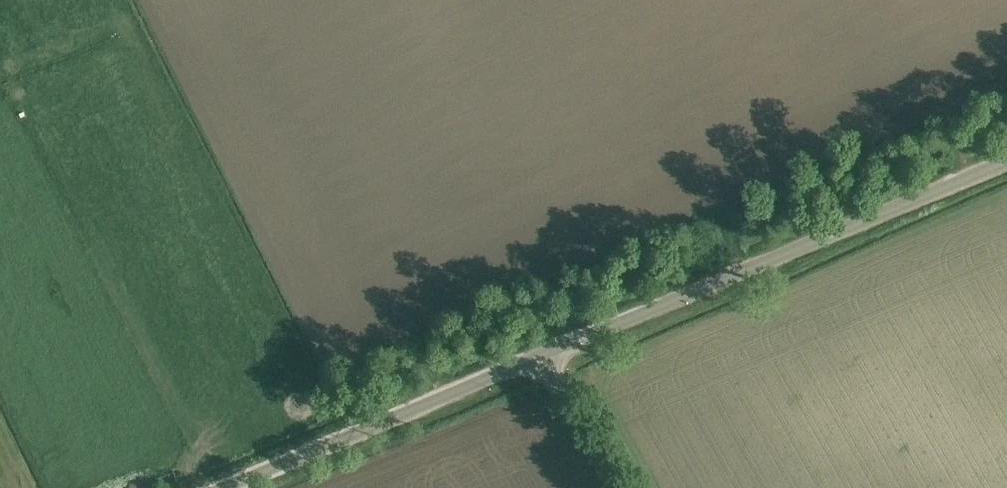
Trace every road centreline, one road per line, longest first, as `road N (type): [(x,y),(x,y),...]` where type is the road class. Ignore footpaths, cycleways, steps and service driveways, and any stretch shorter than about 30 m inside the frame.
road 1 (unclassified): [(541,357),(1006,162)]
road 2 (unclassified): [(226,487),(541,357)]
road 3 (unclassified): [(616,487),(541,357)]

